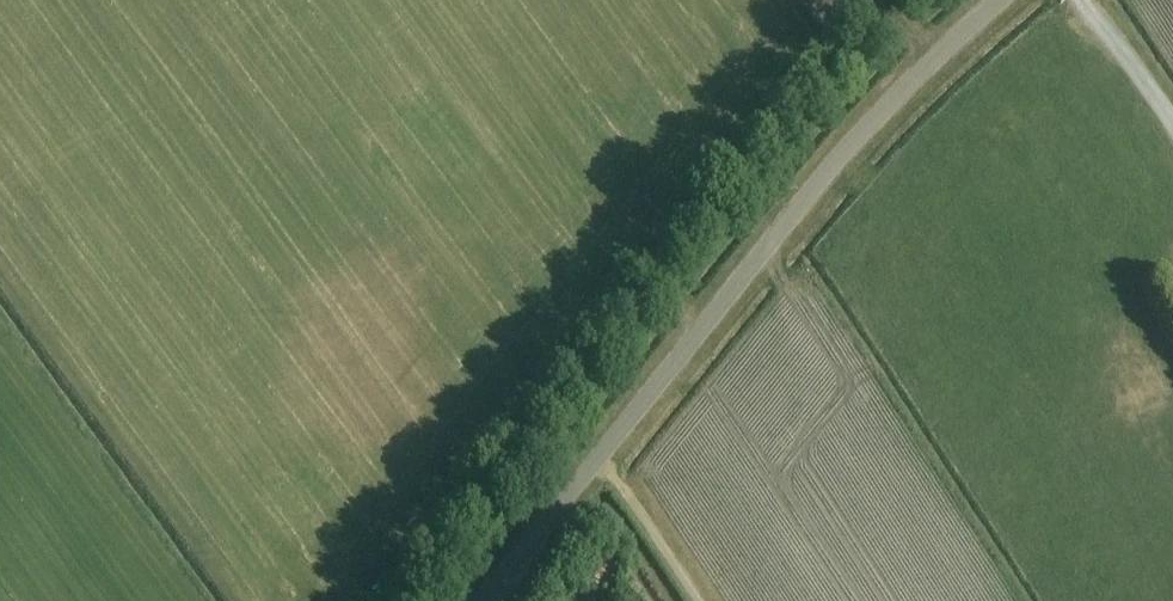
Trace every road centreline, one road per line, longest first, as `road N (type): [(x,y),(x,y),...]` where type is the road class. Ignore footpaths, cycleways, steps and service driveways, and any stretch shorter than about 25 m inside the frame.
road 1 (unclassified): [(484,600),(829,168),(1002,0)]

